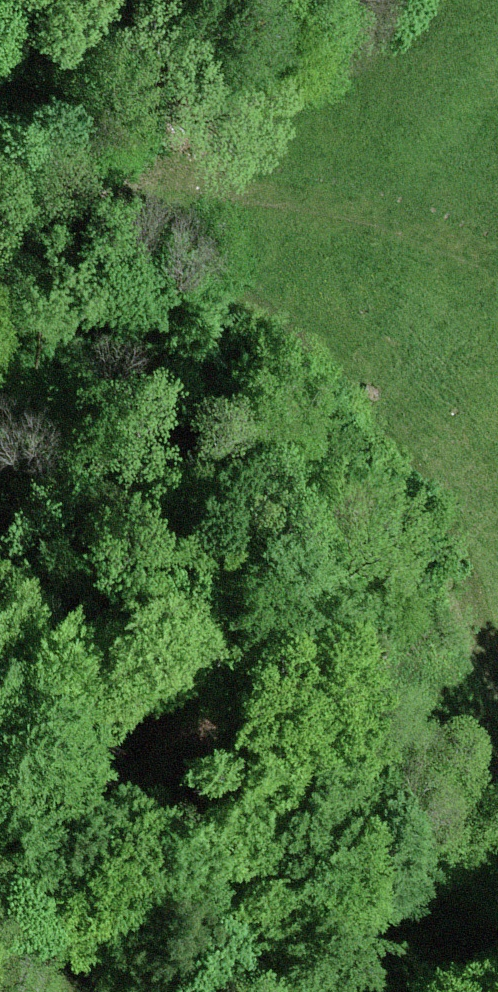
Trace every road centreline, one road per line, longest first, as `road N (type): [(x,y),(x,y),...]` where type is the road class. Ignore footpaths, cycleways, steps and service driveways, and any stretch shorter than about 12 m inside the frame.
road 1 (track): [(109,189),(136,223),(296,338),(355,420),(420,472),(497,665)]
road 2 (track): [(0,281),(71,210),(125,180),(171,176),(346,200),(474,246)]

